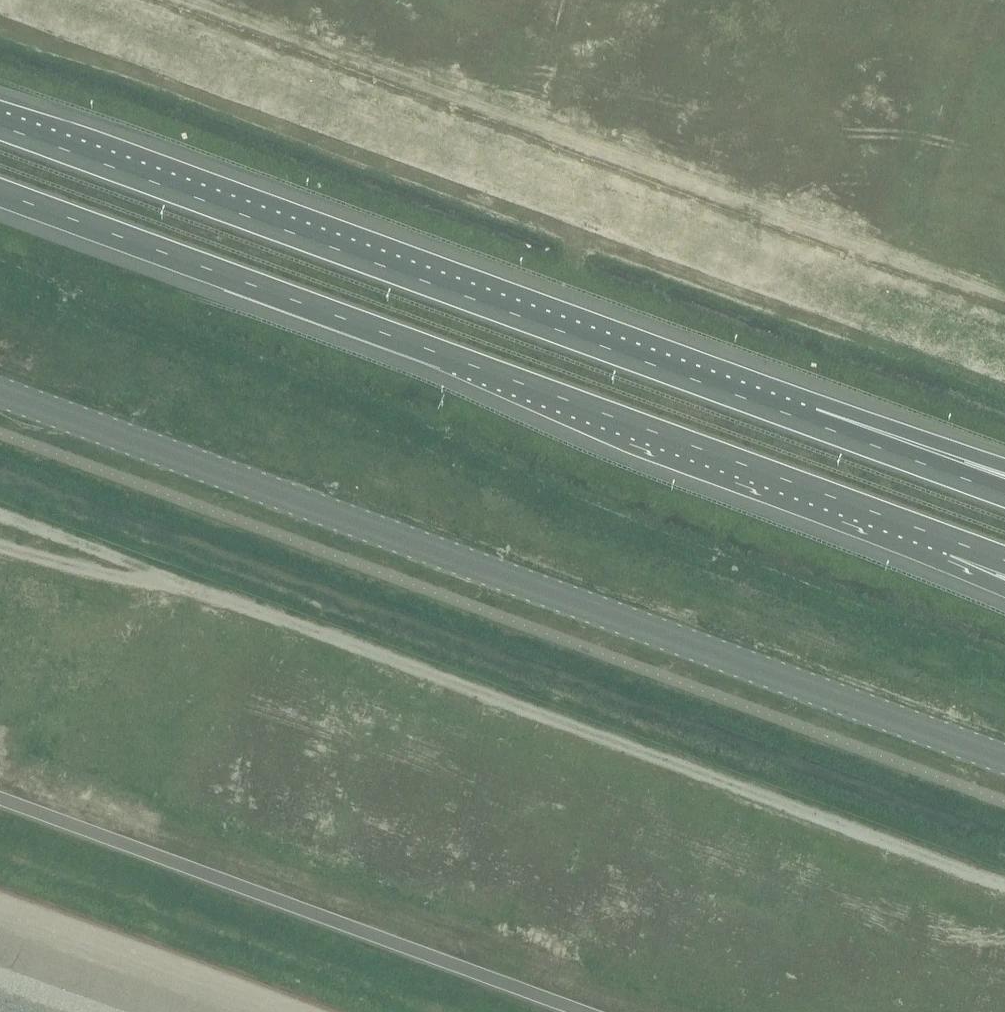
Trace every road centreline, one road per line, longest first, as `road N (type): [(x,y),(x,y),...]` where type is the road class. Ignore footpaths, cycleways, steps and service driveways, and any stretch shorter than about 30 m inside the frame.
road 1 (tertiary): [(0,386),(1004,760)]
road 2 (trunk): [(0,193),(951,541)]
road 3 (trunk): [(812,423),(0,126)]
road 4 (trunk): [(1004,494),(812,423)]
road 5 (trunk): [(1004,465),(812,423)]

